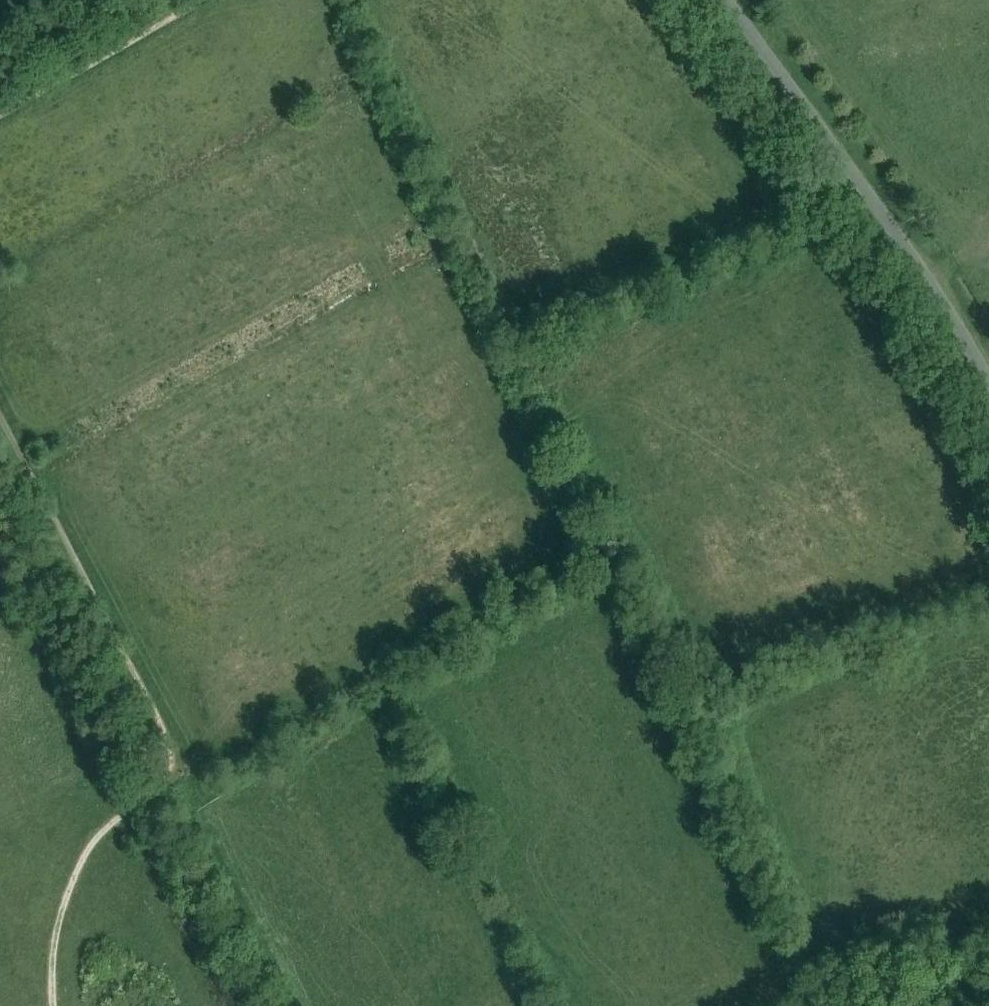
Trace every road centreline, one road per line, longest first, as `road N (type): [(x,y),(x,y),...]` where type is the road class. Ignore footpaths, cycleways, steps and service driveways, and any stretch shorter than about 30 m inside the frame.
road 1 (unclassified): [(988,383),(953,316),(730,0)]

